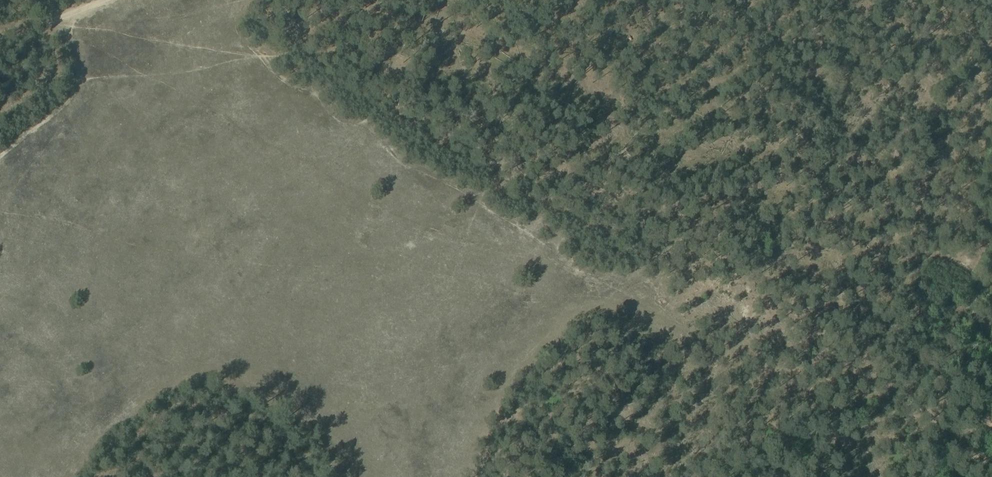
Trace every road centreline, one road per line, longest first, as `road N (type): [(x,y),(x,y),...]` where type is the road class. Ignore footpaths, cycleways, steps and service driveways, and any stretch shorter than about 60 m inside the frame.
road 1 (track): [(0,156),(69,99),(79,69),(70,17),(105,0)]

